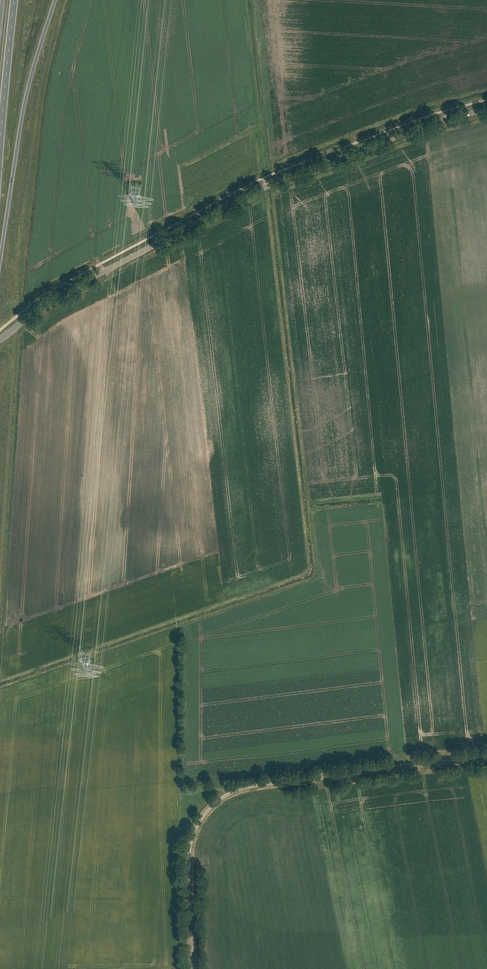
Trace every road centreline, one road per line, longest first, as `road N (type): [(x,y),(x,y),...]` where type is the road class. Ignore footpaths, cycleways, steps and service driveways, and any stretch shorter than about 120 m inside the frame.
road 1 (tertiary): [(0,340),(65,292),(259,190),(486,108)]
road 2 (unclassified): [(192,968),(192,836),(230,792),(486,756)]
road 3 (trunk): [(0,260),(24,104),(55,0)]
road 4 (trunk): [(0,144),(14,0)]

